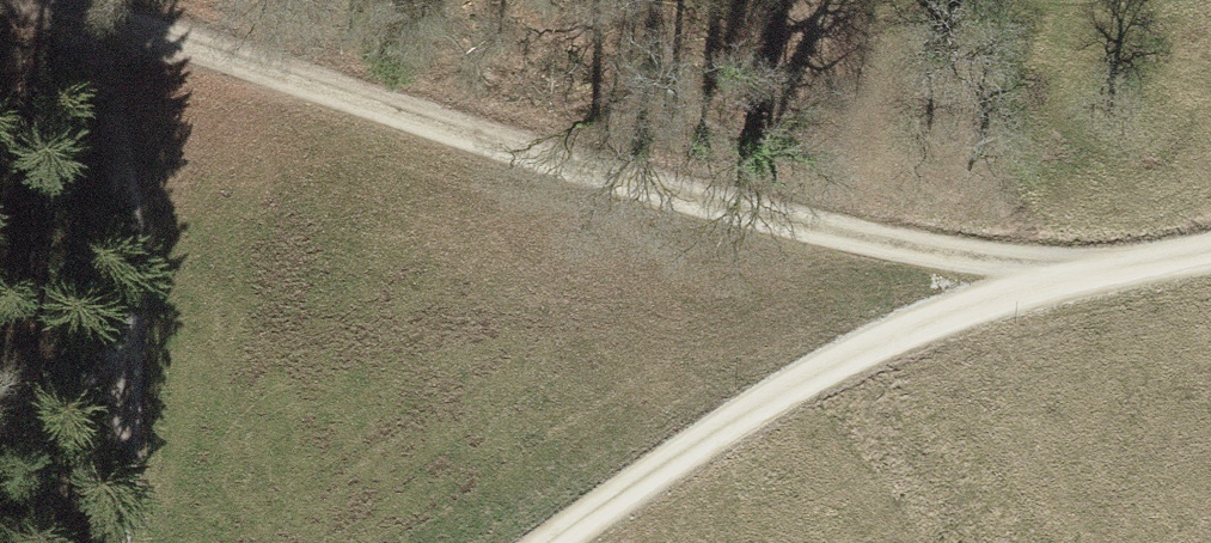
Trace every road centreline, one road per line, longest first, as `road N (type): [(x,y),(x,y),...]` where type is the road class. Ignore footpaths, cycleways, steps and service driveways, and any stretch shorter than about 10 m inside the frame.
road 1 (track): [(32,0),(684,205),(1092,260),(1210,235)]
road 2 (track): [(538,542),(828,351),(1092,260)]
road 3 (track): [(57,7),(111,167),(127,381),(103,542)]
road 4 (track): [(127,381),(0,399)]

